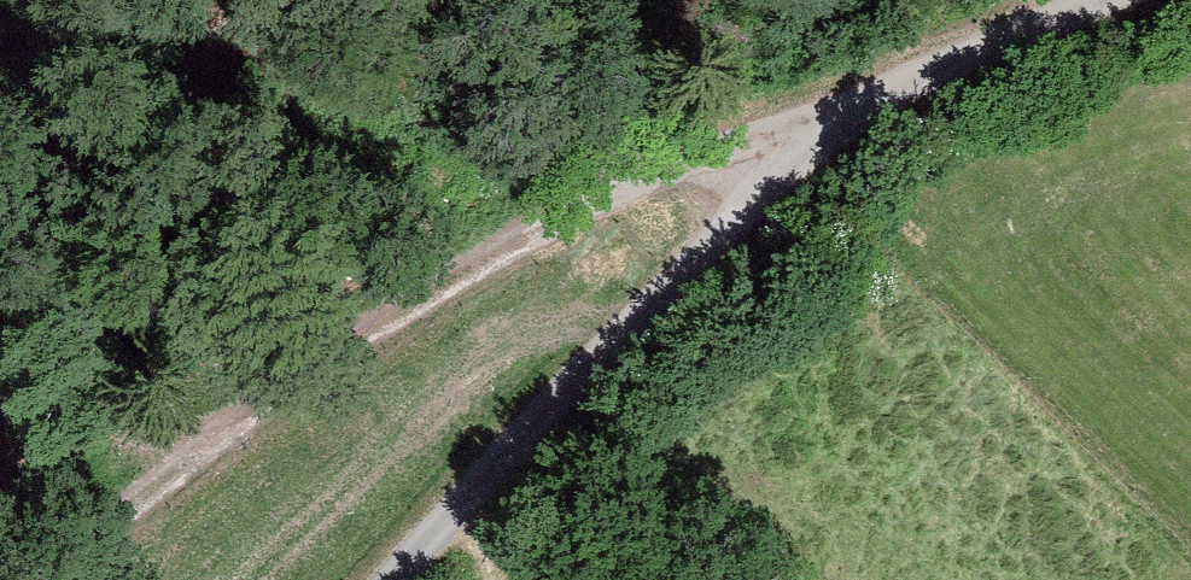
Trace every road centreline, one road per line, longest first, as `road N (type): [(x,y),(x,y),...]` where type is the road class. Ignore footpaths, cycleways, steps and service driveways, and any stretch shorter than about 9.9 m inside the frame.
road 1 (unclassified): [(1146,0),(950,79),(824,142),(718,240),(401,579)]
road 2 (track): [(824,142),(643,193),(455,294),(59,579)]

